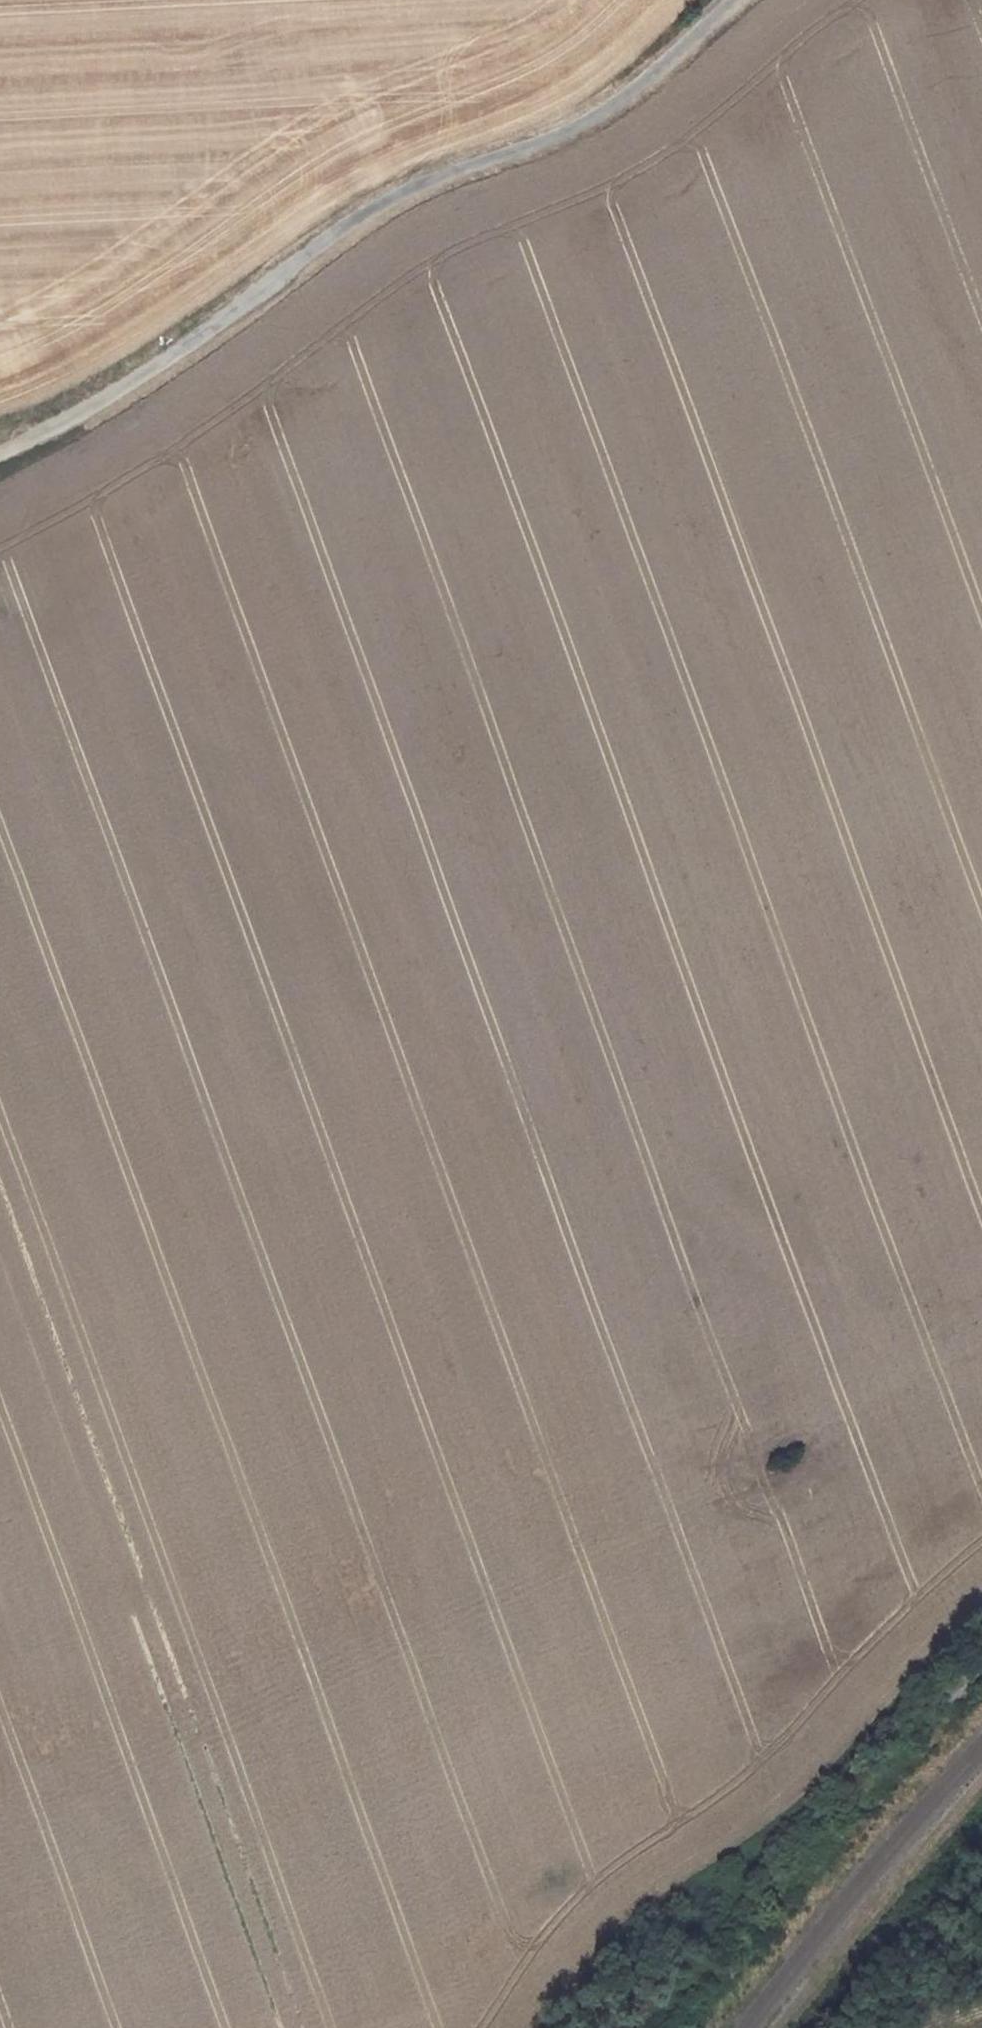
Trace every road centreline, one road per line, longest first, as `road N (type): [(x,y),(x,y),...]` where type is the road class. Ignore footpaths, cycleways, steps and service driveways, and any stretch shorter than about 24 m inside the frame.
road 1 (track): [(730,0),(591,120),(409,183),(365,209),(118,400)]
road 2 (unclassified): [(118,400),(0,449)]

